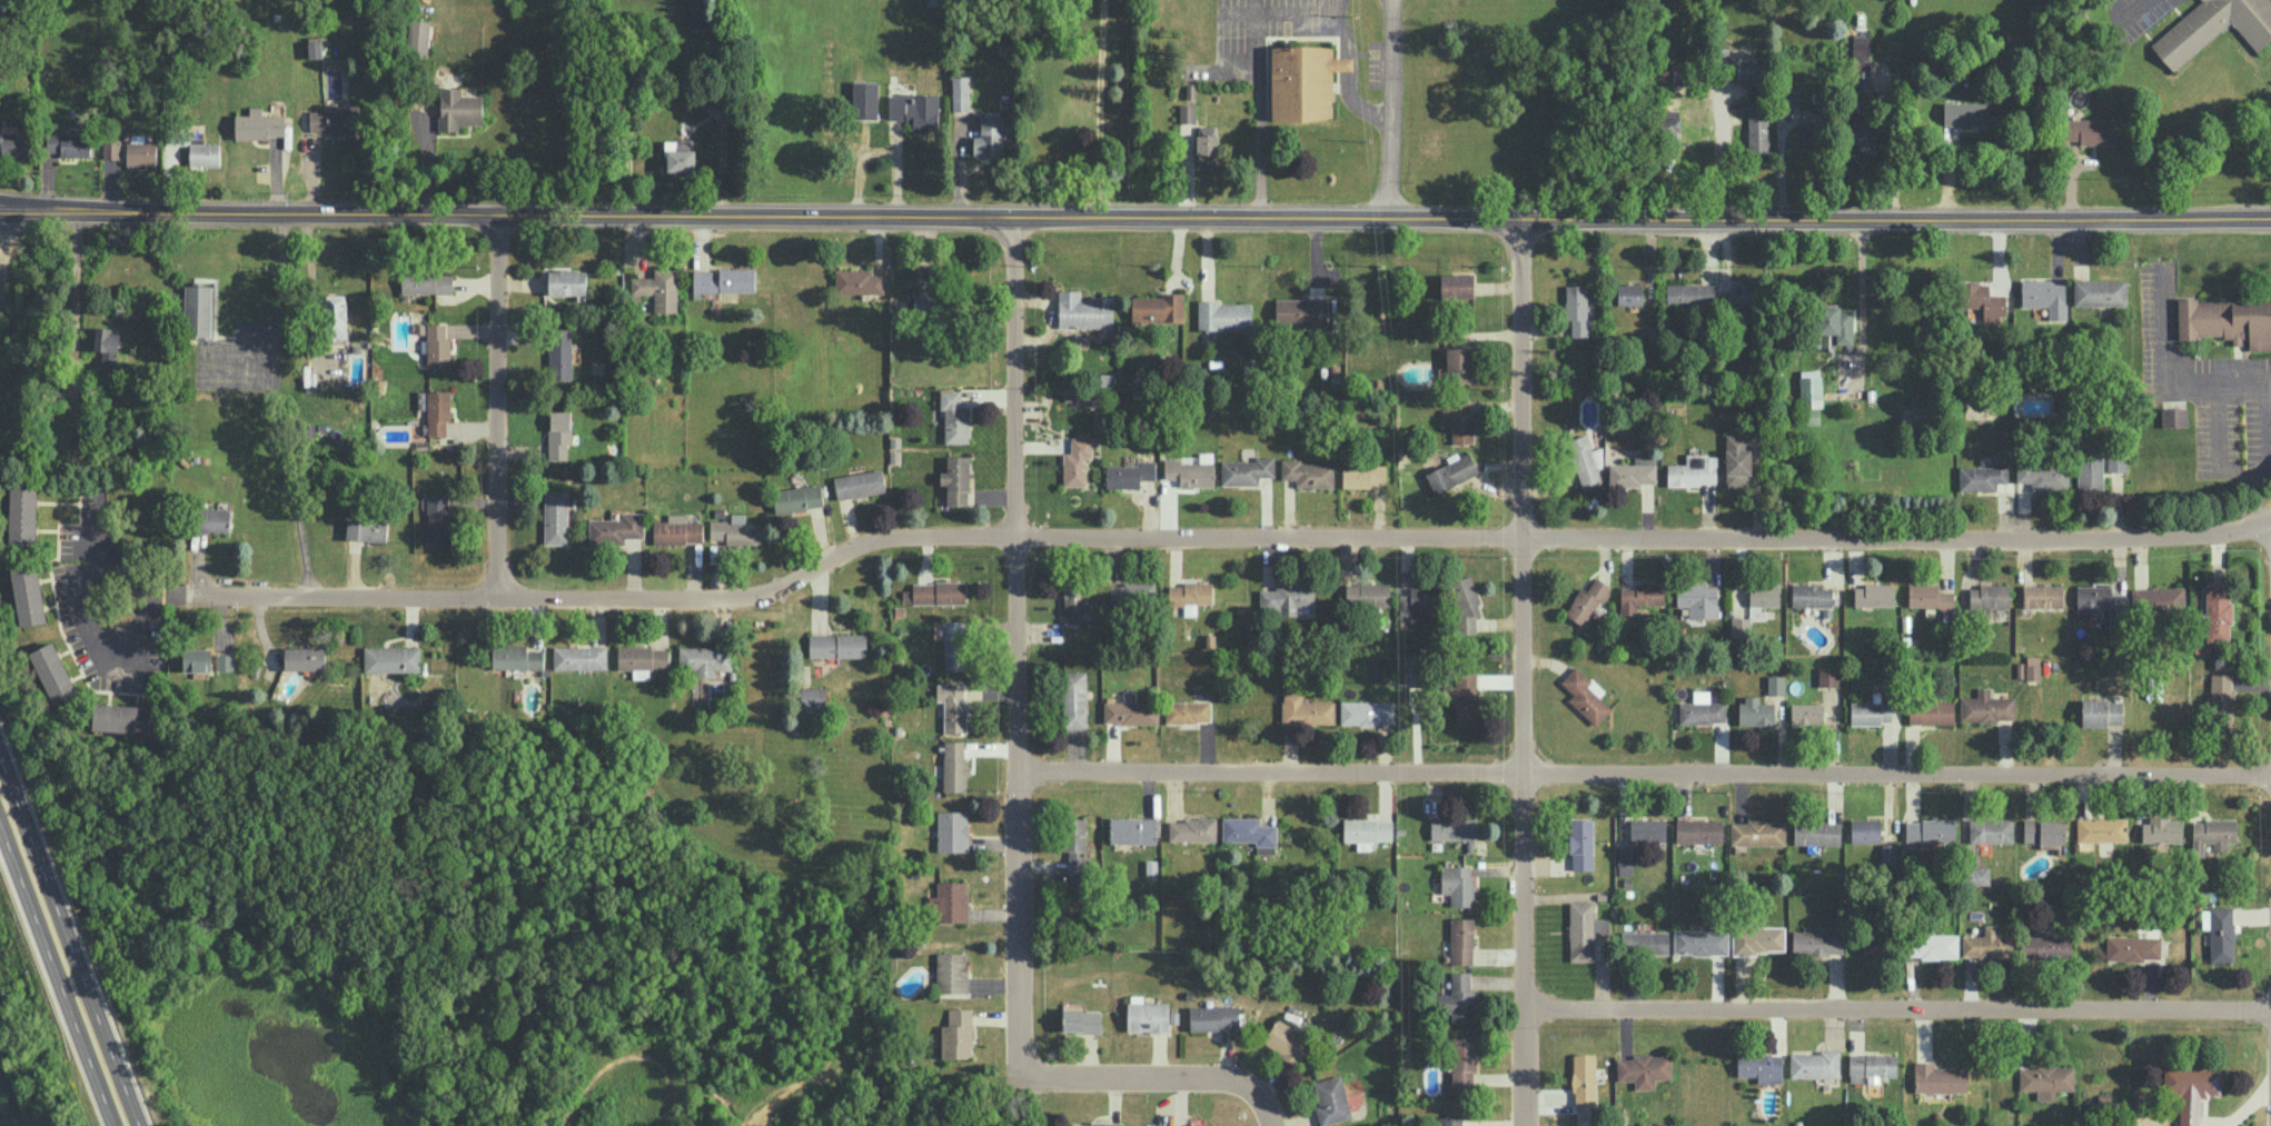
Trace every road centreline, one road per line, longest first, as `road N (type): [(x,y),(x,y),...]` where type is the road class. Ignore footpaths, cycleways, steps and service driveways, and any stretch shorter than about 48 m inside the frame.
road 1 (tertiary): [(0,206),(1521,218),(2270,214)]
road 2 (residential): [(166,594),(734,596),(770,588),(867,541),(928,535),(2150,536),(2270,522)]
road 3 (residential): [(1015,769),(2270,775)]
road 4 (residential): [(1526,1125),(1521,218)]
road 5 (residential): [(1024,1068),(1015,1046),(1013,216)]
road 6 (residential): [(1526,1008),(2270,1010)]
road 7 (residential): [(496,599),(497,213)]
road 8 (secondary): [(0,783),(129,1125)]
road 9 (residential): [(1024,1068),(1048,1077),(1222,1075),(1261,1097)]
road 10 (residential): [(1393,0),(1385,216)]

